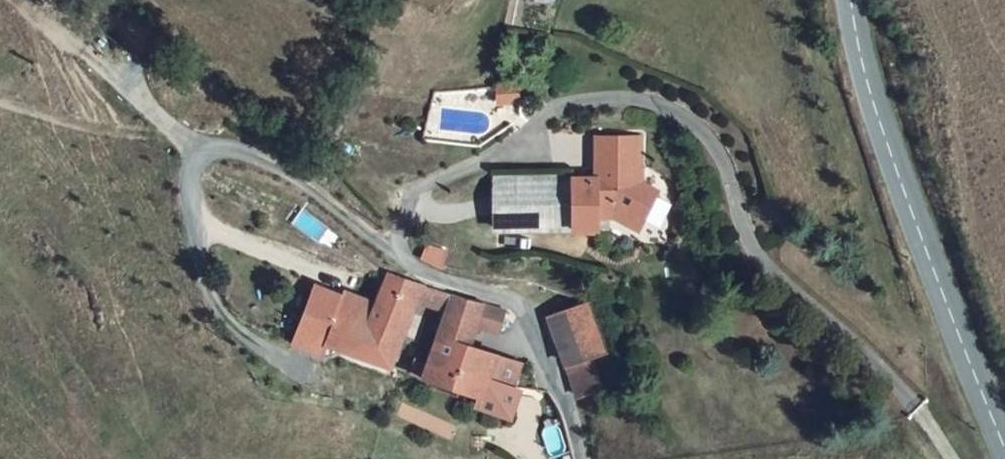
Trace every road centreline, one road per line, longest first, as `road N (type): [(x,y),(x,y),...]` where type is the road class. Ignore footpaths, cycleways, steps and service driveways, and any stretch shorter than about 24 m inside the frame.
road 1 (secondary): [(1004,449),(897,152),(853,0)]

